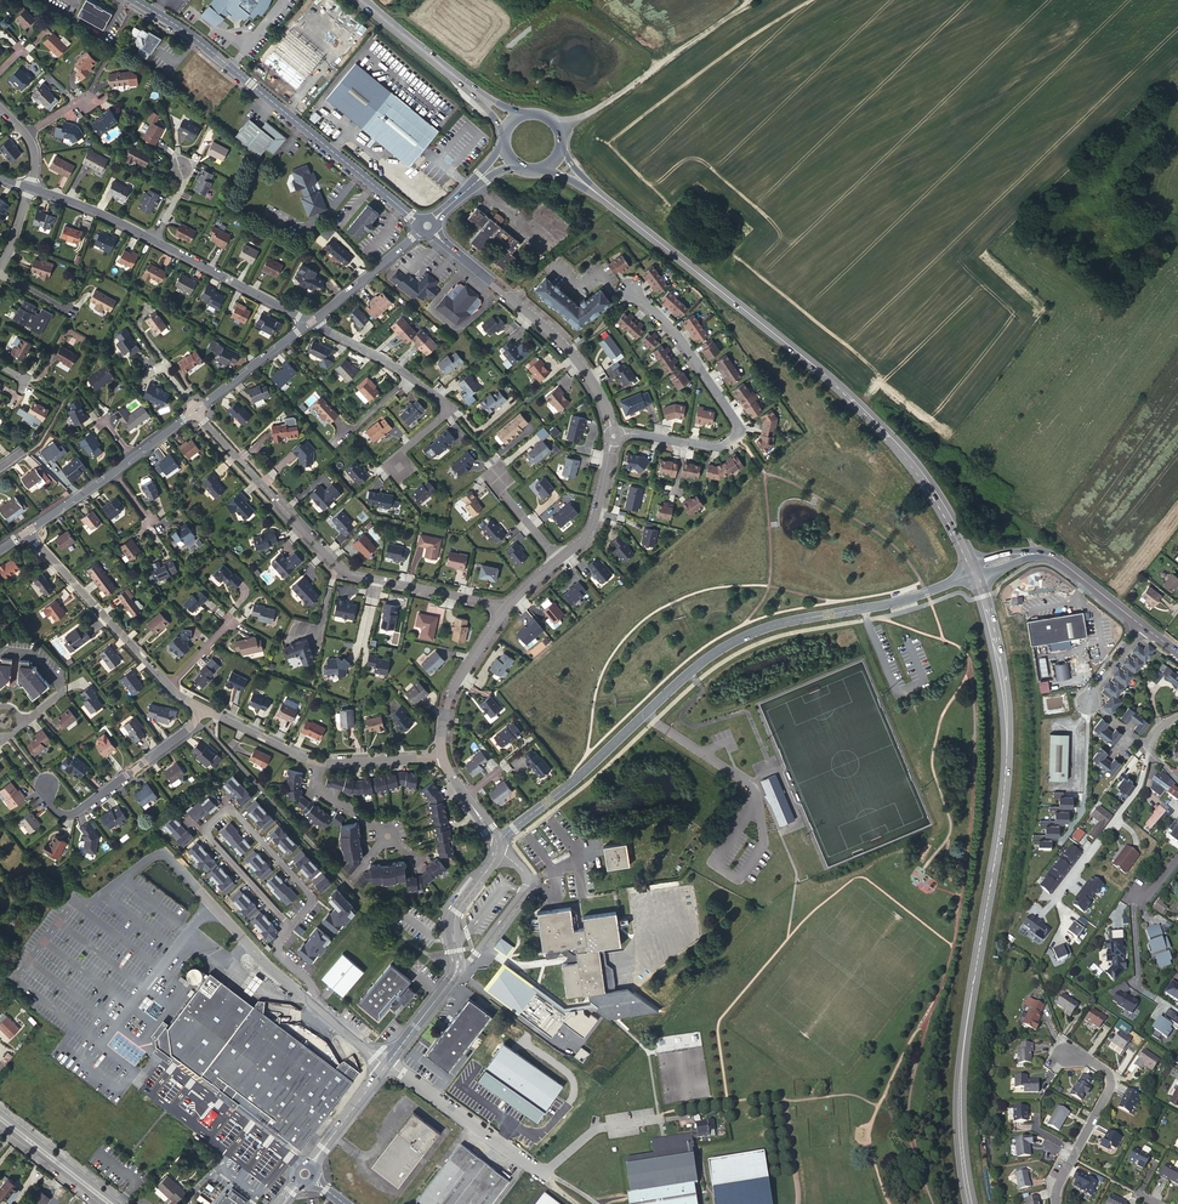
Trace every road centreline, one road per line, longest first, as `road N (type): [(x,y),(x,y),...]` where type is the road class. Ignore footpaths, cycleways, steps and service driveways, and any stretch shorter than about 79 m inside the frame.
road 1 (secondary): [(974,572),(996,634),(1009,729),(963,1072),(972,1203)]
road 2 (secondary): [(611,205),(866,413),(925,480),(974,572)]
road 3 (residential): [(194,409),(340,572),(508,606)]
road 4 (residential): [(420,223),(196,39),(134,0)]
road 5 (residential): [(286,932),(310,895),(236,814),(224,812),(207,834),(286,928)]
road 6 (residential): [(388,1063),(455,975),(453,916),(497,850),(464,795)]
road 7 (residential): [(612,435),(713,447),(735,432),(734,418),(671,328),(627,289)]
road 8 (residential): [(612,435),(603,404),(560,342),(433,232)]
road 9 (residential): [(309,322),(387,360),(446,410),(391,459),(398,468)]
road 10 (track): [(752,0),(558,133)]
road 11 (residential): [(202,707),(193,724),(77,811),(53,807),(45,785)]
road 12 (residential): [(194,409),(26,532)]
road 13 (residential): [(166,684),(26,532)]
road 14 (residential): [(1143,626),(1050,556),(1024,555),(974,572)]
road 15 (residential): [(1042,913),(1141,784),(1147,752)]
road 16 (residential): [(388,1063),(543,1175)]
road 17 (residential): [(1054,1203),(1109,1087),(1109,1074),(1064,1055)]
road 18 (residential): [(309,322),(153,240)]
road 19 (residential): [(1143,626),(1086,703),(1147,752)]
road 20 (residential): [(444,759),(448,700),(508,606)]
road 21 (residential): [(1151,998),(1139,990),(1135,908),(1177,859)]
road 22 (secondary): [(360,0),(476,92)]
road 23 (residential): [(421,231),(309,322)]
road 24 (residential): [(309,322),(194,409)]
road 25 (primary): [(114,1203),(0,1115)]
road 26 (unclassified): [(650,710),(653,722),(753,785),(755,796)]
road 27 (residential): [(557,559),(589,530),(612,435)]
road 28 (residential): [(153,240),(29,188)]
road 29 (residential): [(444,759),(312,760)]
road 30 (residential): [(313,1164),(386,1066)]
road 31 (residential): [(312,760),(202,707)]

